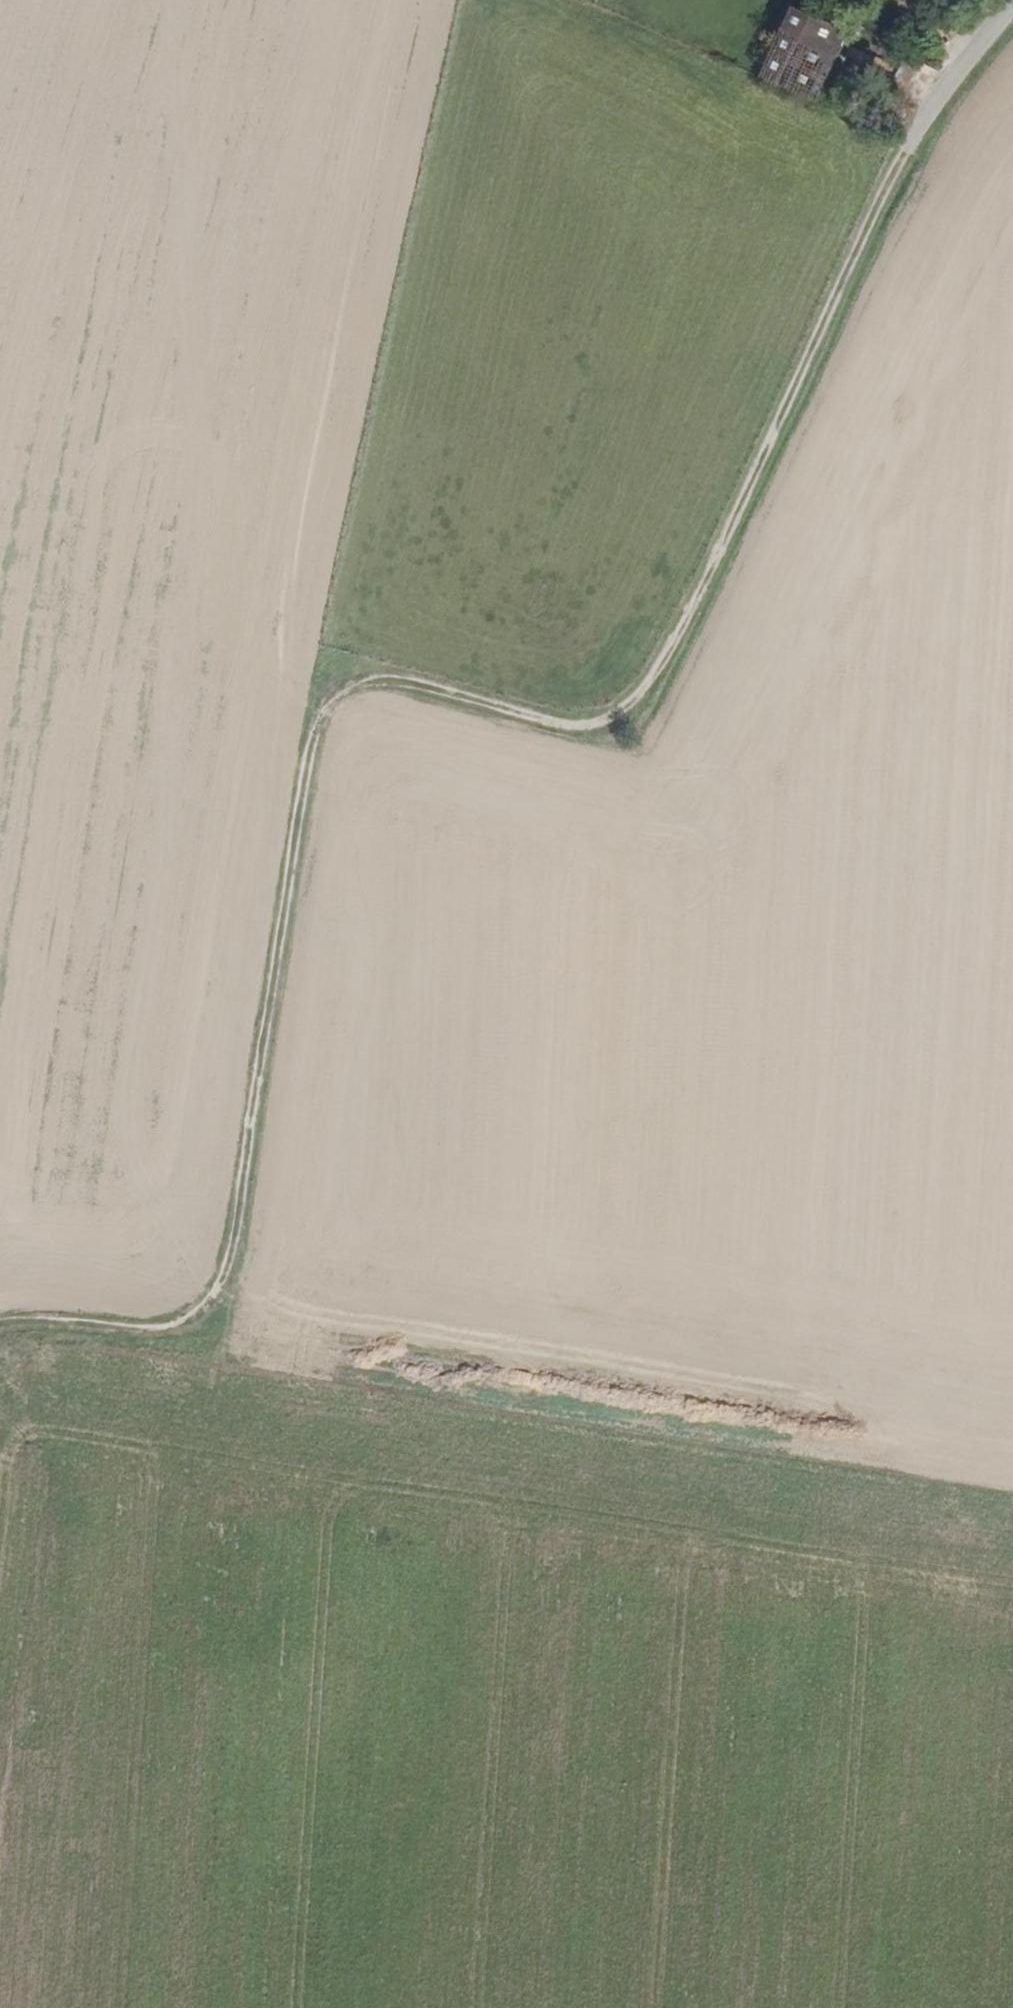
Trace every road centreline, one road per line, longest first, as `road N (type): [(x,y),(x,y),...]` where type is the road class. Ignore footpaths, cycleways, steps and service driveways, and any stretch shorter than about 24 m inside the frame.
road 1 (track): [(892,158),(643,684),(613,721),(576,731),(377,677),(346,677),(325,698),(212,1300),(198,1324),(161,1331),(0,1317)]
road 2 (residential): [(1007,0),(892,158)]

